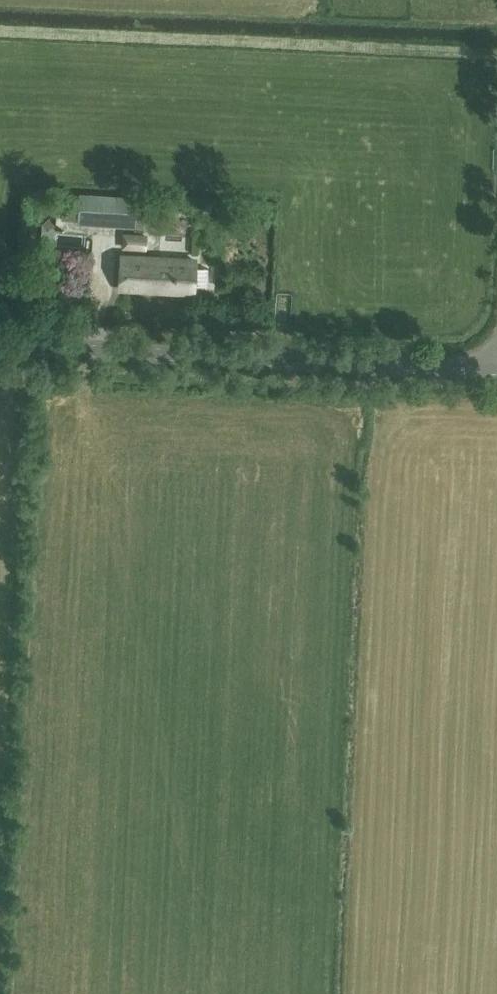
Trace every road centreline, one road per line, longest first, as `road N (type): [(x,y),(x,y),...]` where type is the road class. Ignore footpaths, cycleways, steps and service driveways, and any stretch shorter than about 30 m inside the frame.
road 1 (unclassified): [(0,344),(496,367)]

